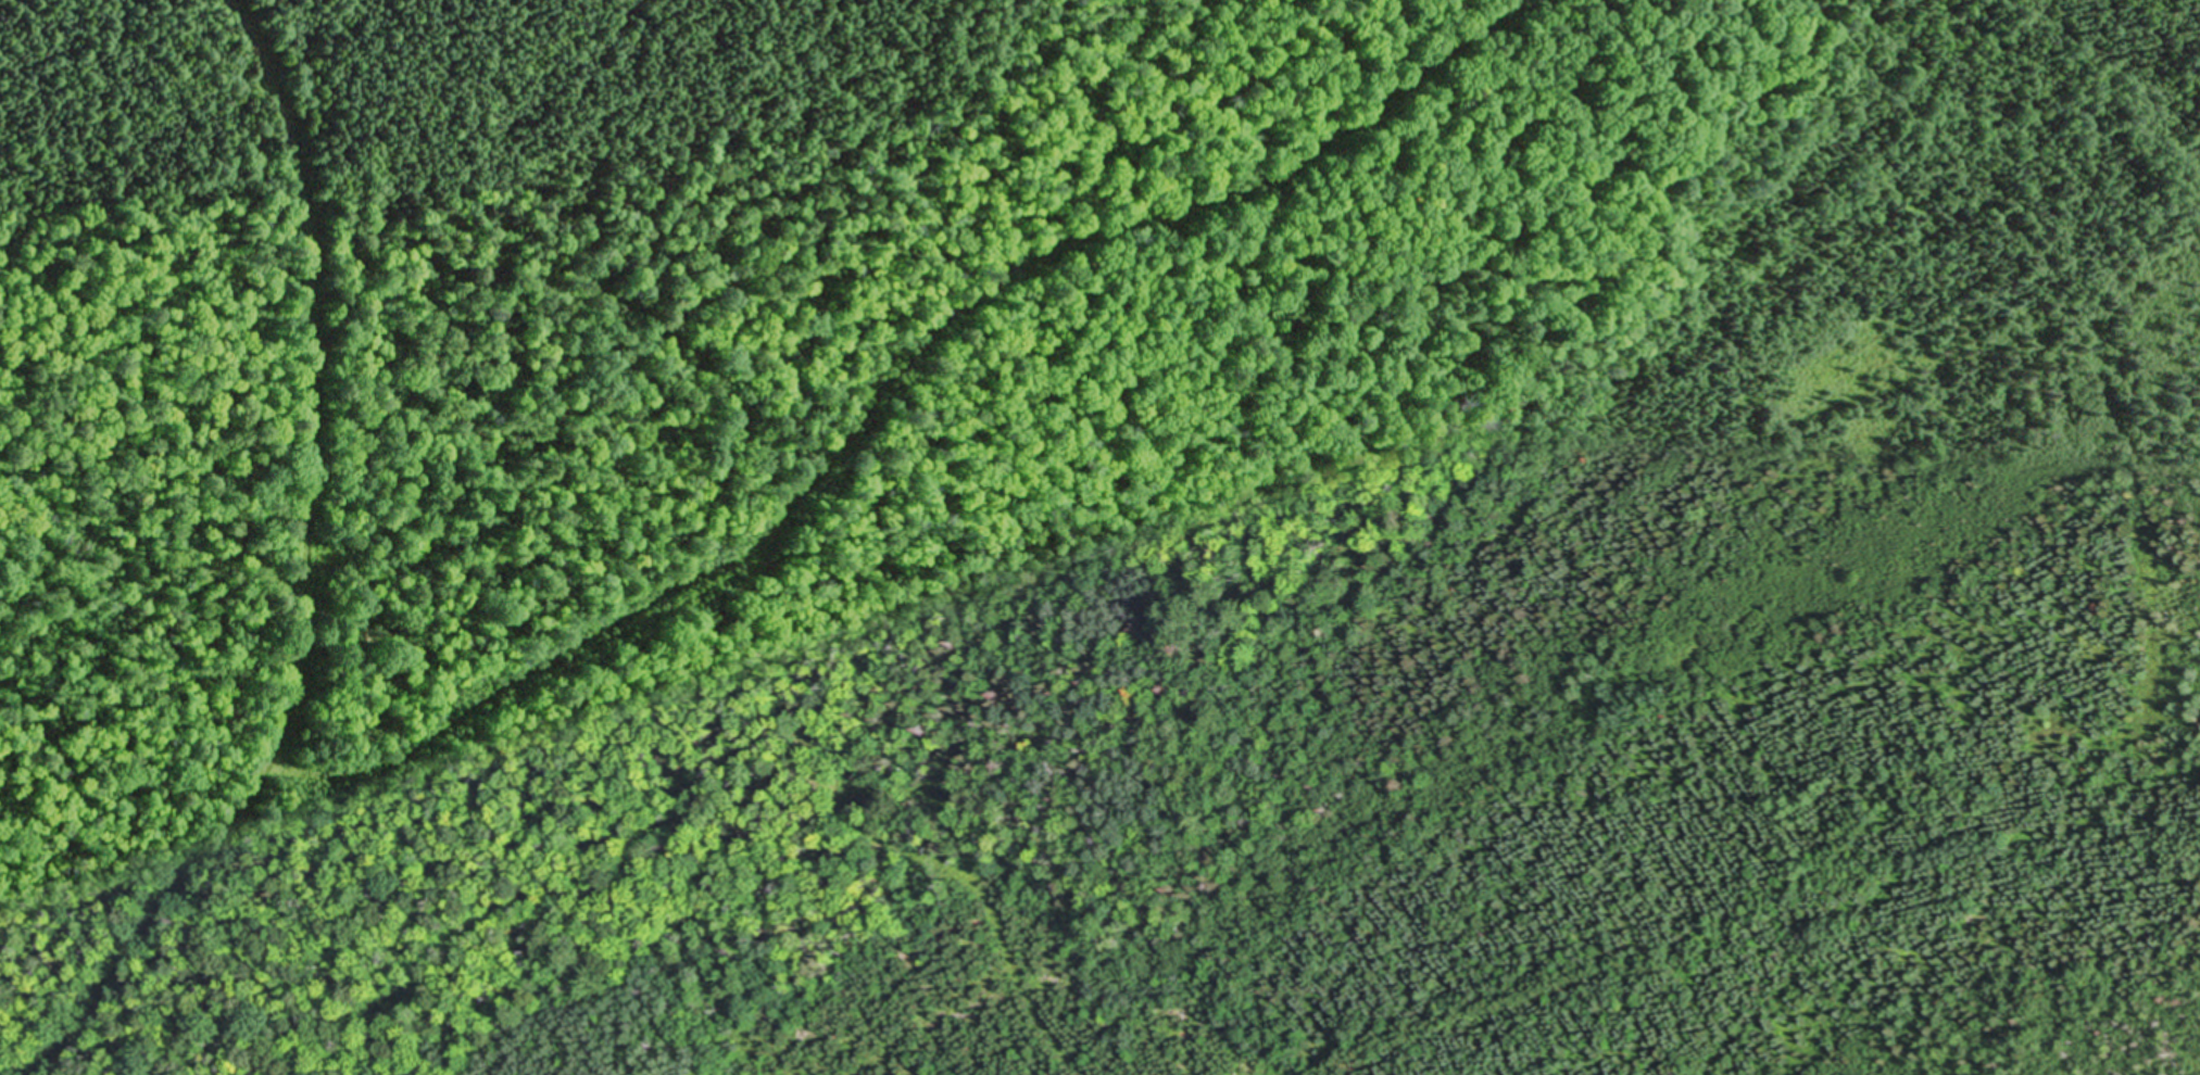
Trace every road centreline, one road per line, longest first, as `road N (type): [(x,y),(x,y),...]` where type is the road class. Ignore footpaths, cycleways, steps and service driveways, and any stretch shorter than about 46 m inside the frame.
road 1 (track): [(133,0),(88,179),(0,321)]

